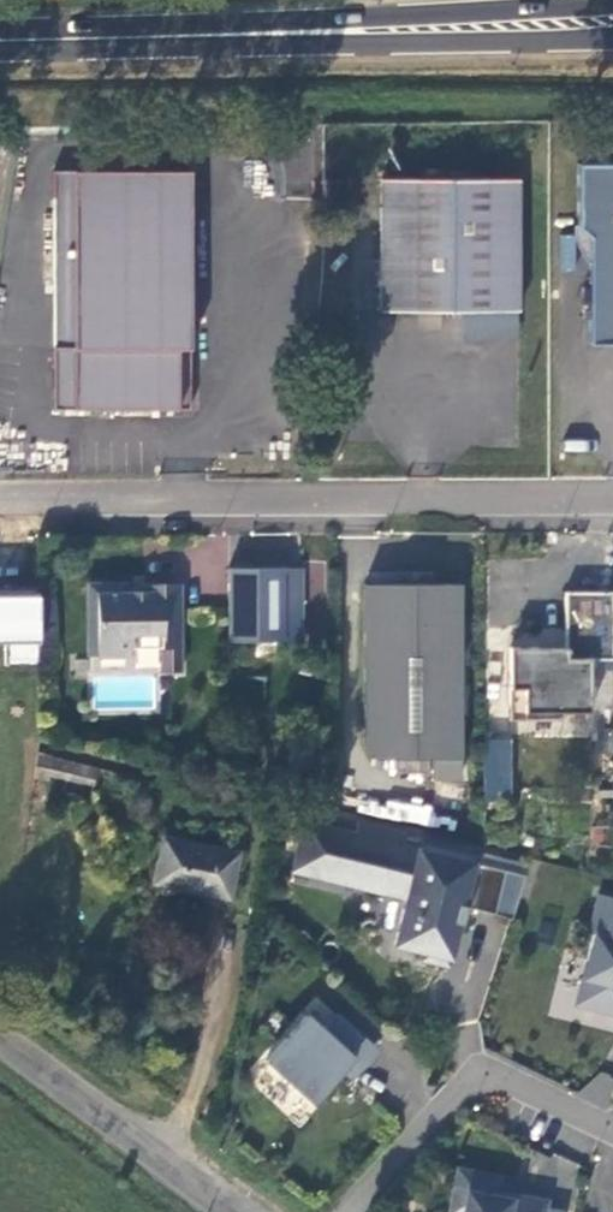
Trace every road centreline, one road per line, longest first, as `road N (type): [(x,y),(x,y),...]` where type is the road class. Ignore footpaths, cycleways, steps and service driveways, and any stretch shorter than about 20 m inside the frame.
road 1 (residential): [(0,496),(612,504)]
road 2 (residential): [(353,1211),(478,1074),(612,1135)]
road 3 (secondary): [(318,33),(0,39)]
road 4 (secondary): [(612,7),(318,33)]
road 5 (secondary): [(318,33),(612,33)]
road 6 (residential): [(0,1048),(224,1211)]

